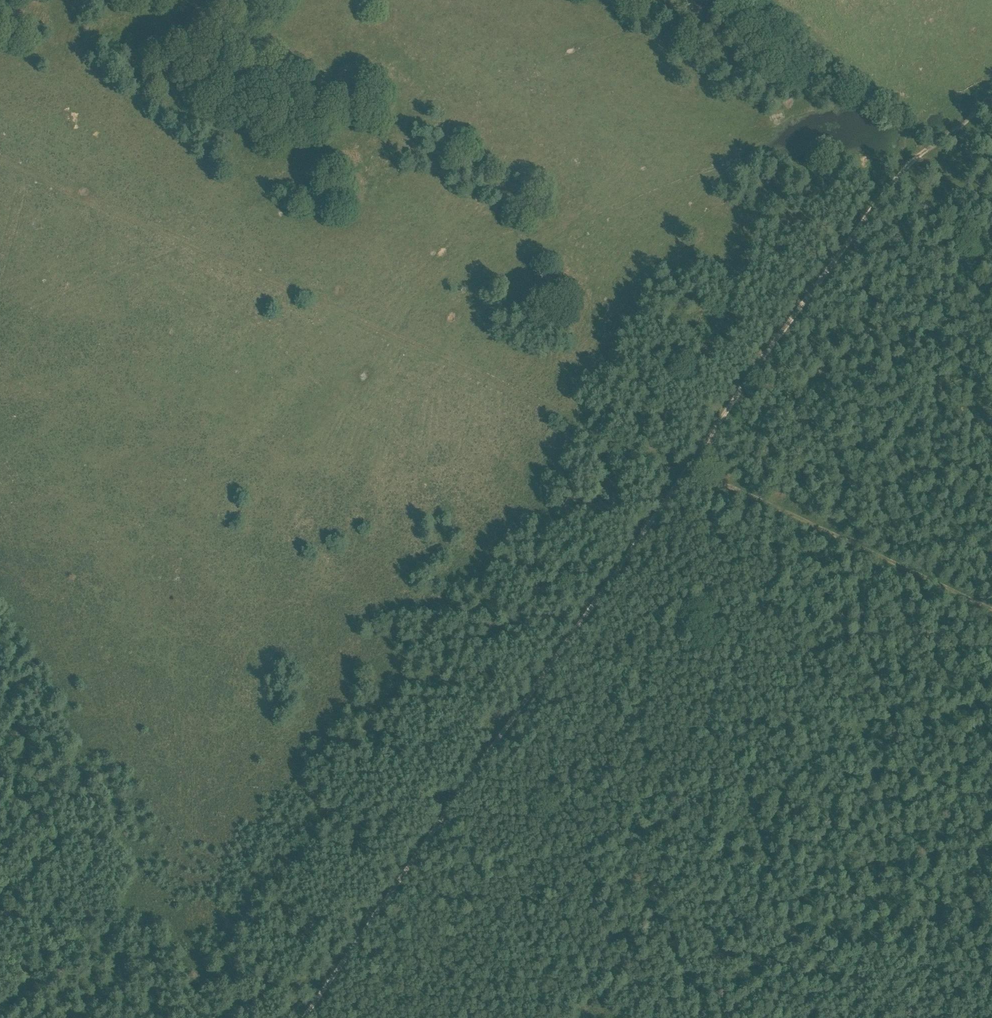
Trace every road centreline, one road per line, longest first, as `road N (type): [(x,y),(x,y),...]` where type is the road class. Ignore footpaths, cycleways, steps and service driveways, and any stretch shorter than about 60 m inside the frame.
road 1 (track): [(302,1017),(908,164),(991,99)]
road 2 (track): [(689,466),(991,615)]

